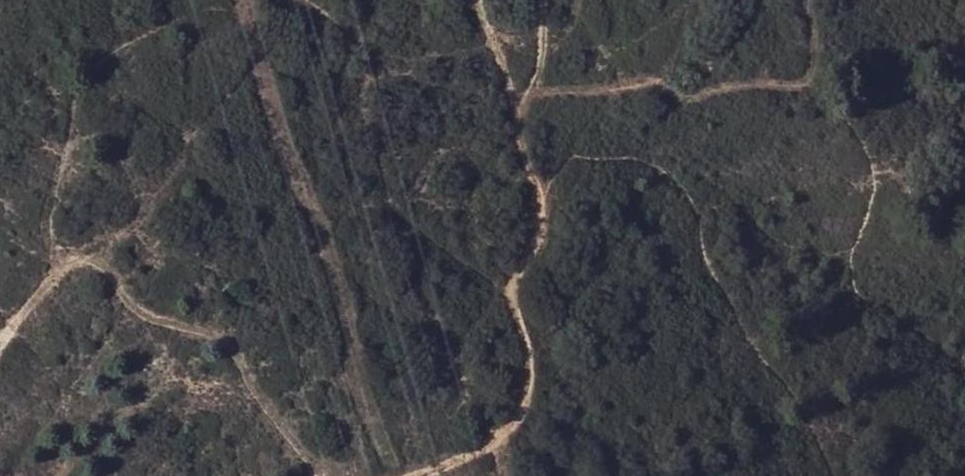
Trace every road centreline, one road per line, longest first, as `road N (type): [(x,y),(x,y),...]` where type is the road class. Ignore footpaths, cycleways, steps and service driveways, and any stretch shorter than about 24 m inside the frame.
road 1 (track): [(368,475),(492,435),(523,374),(517,300),(541,222),(539,169),(482,0)]

